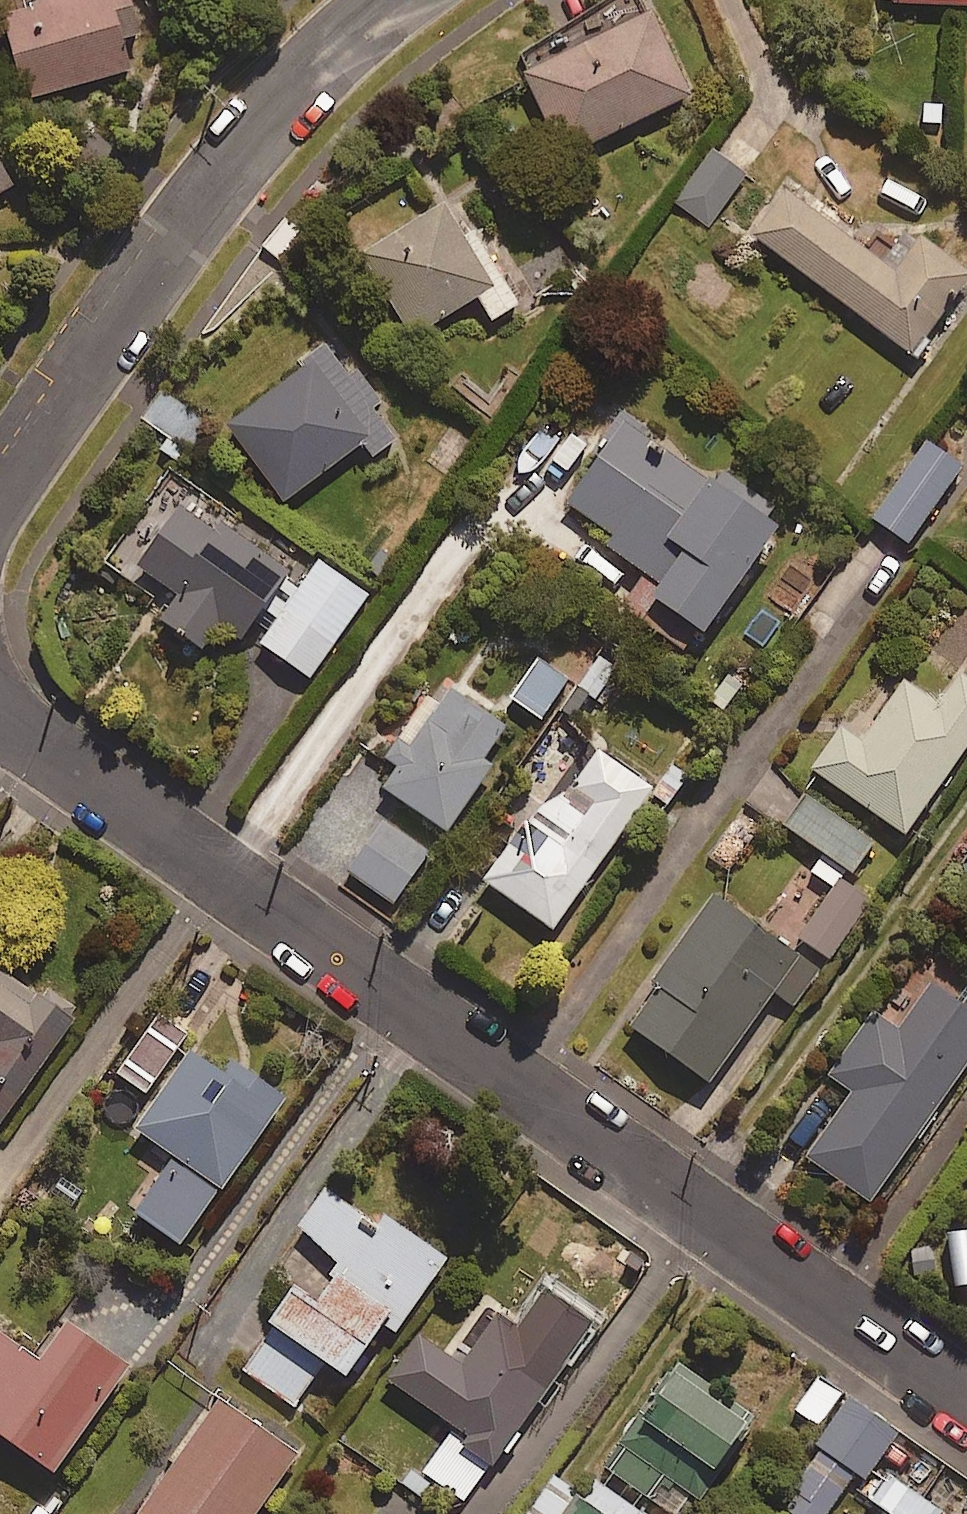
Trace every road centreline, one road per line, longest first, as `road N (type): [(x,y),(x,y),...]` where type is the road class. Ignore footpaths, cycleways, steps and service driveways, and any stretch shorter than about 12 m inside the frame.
road 1 (residential): [(966,1397),(496,1067),(0,703)]
road 2 (residential): [(391,0),(263,122),(0,503)]

